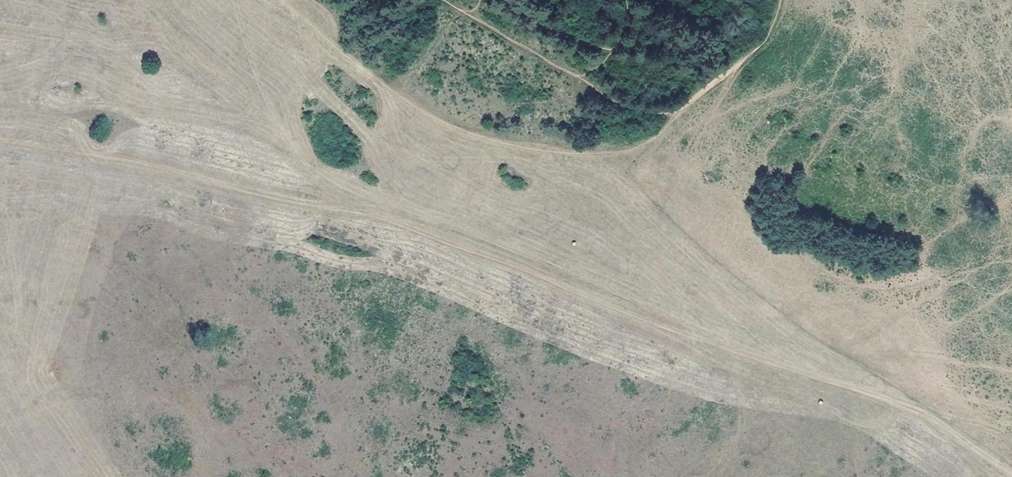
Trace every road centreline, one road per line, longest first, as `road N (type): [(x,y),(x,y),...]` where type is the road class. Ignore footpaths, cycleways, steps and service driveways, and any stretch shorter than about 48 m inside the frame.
road 1 (track): [(233,0),(282,127),(334,178),(754,355),(919,412),(1011,472)]
road 2 (track): [(0,140),(388,219),(754,355)]
road 3 (track): [(676,111),(637,147),(613,151),(565,151),(456,130),(283,0)]

